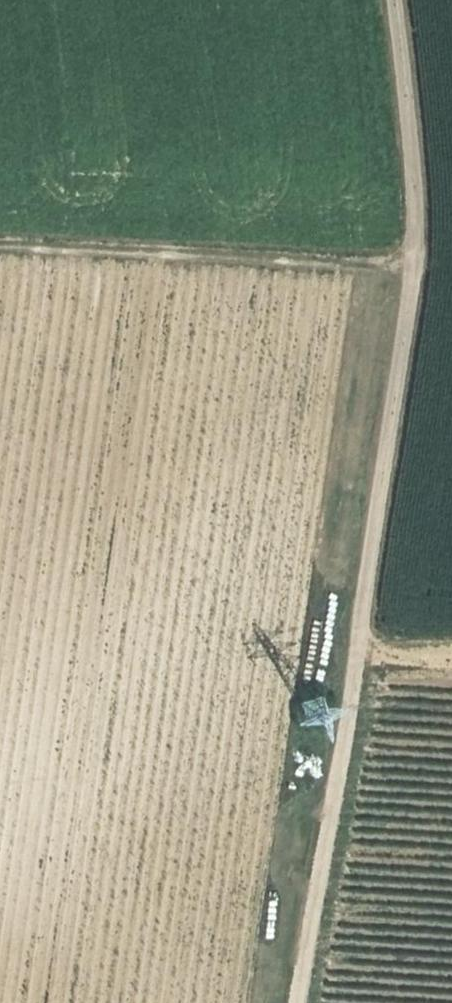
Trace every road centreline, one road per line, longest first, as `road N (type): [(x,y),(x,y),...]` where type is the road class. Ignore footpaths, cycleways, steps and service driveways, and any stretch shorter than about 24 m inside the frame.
road 1 (track): [(423,259),(298,1002)]
road 2 (track): [(423,259),(0,234)]
road 3 (track): [(393,0),(423,259)]

